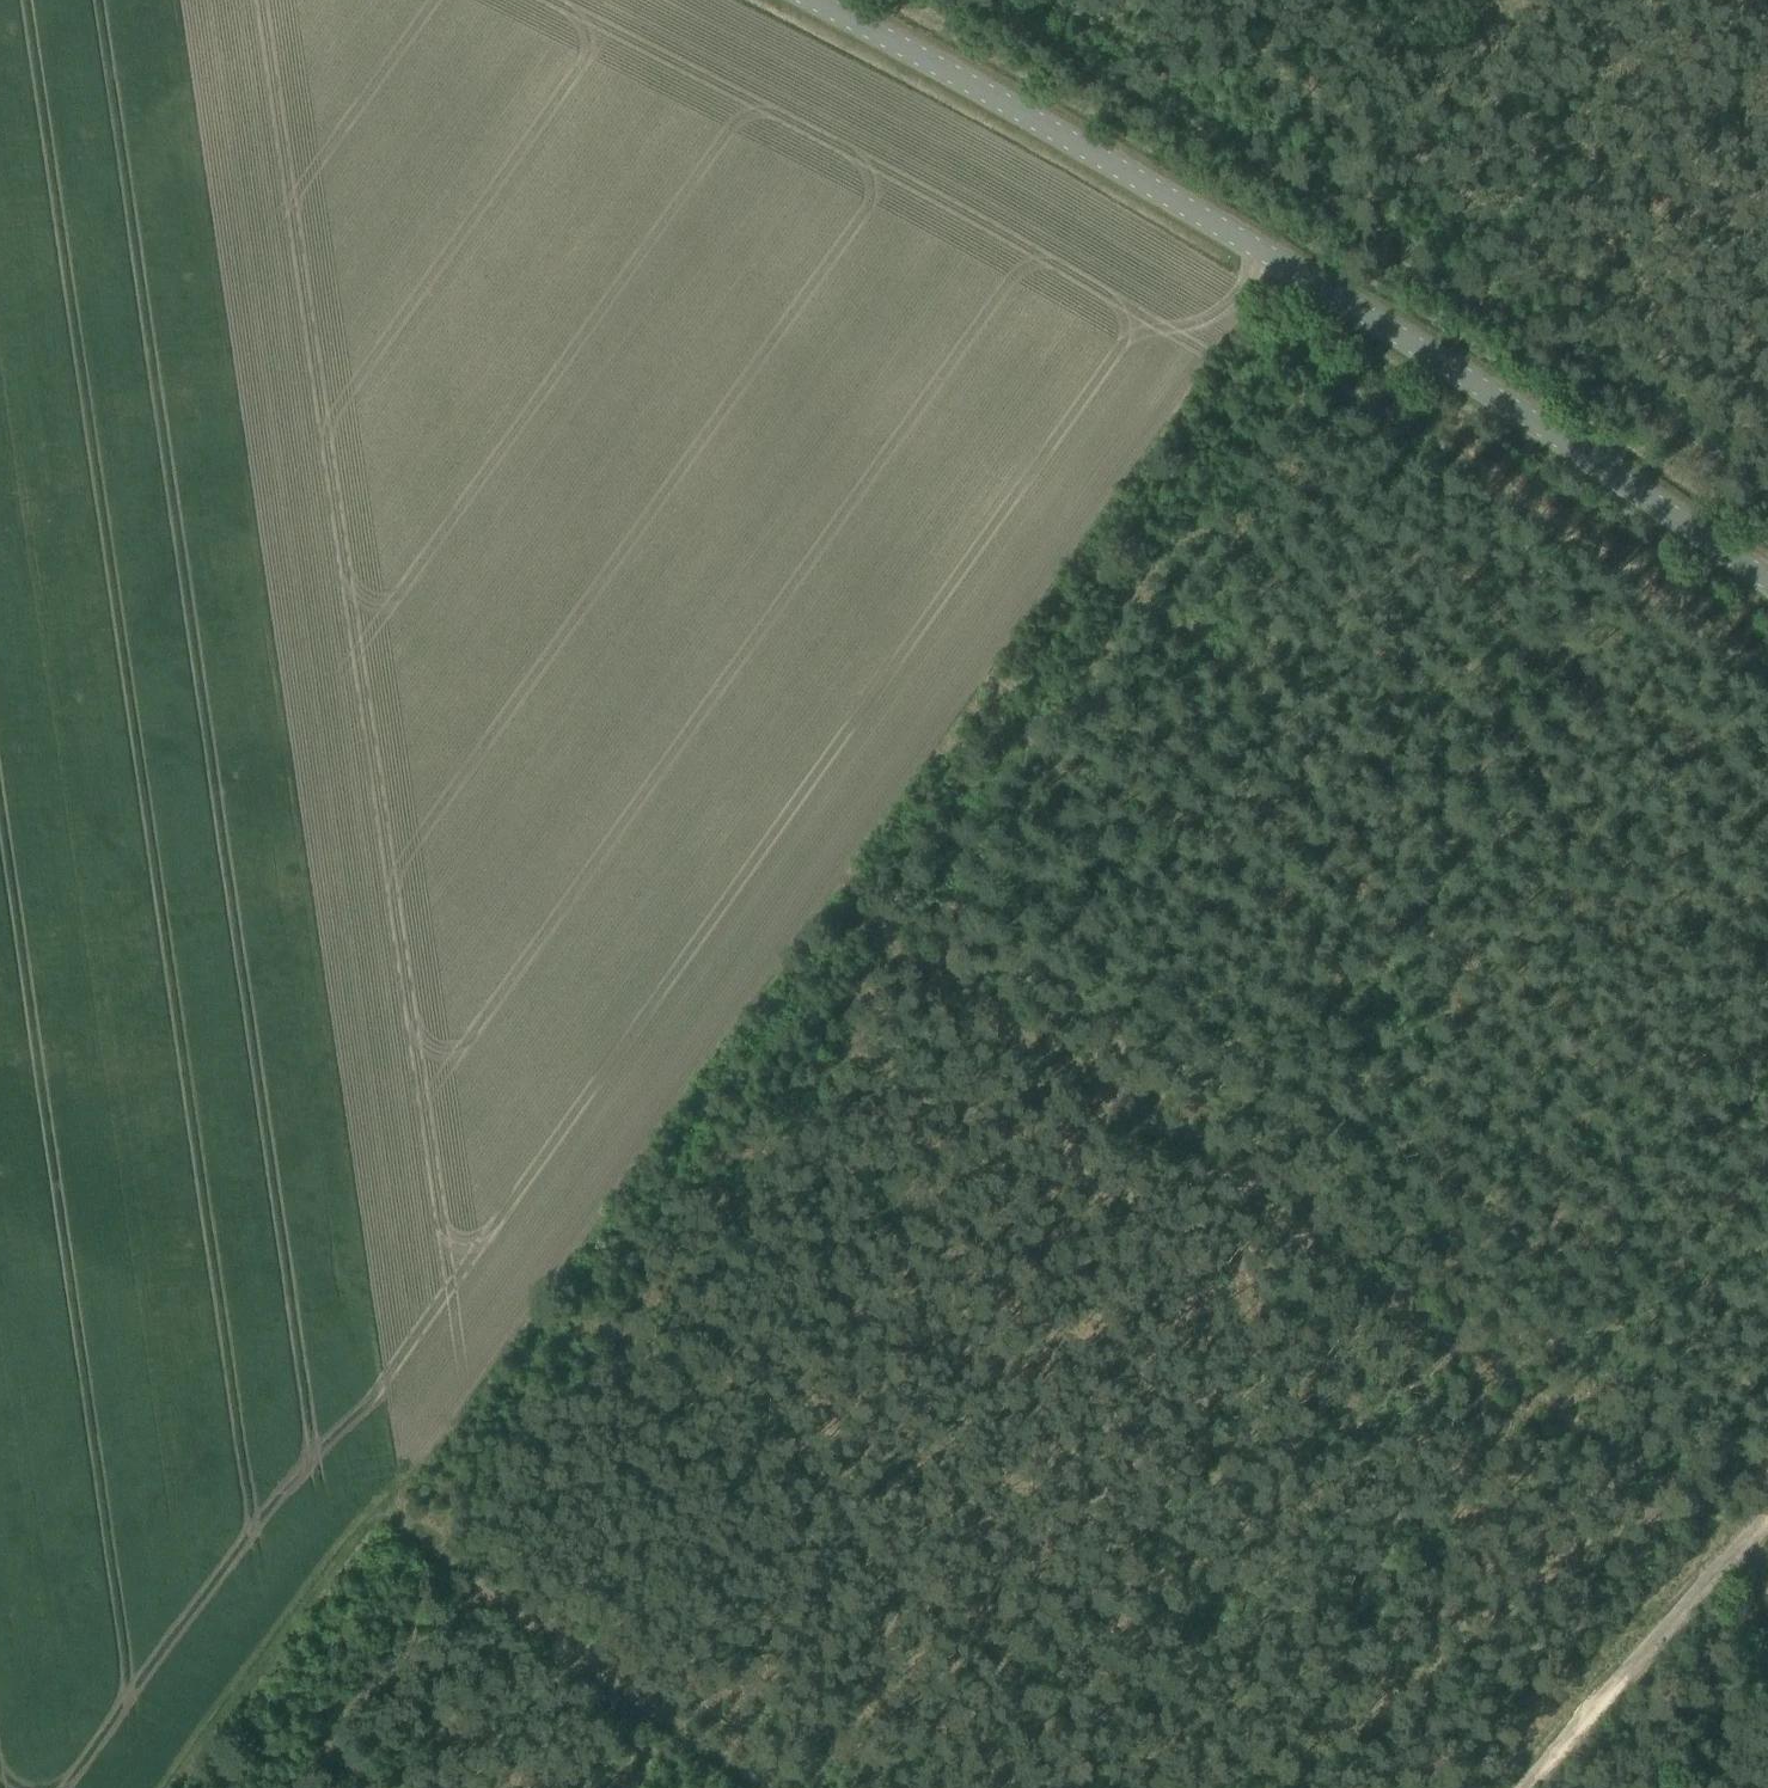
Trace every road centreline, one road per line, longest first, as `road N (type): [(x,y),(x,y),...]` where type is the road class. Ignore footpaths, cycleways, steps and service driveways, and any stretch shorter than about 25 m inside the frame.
road 1 (unclassified): [(1767,576),(1159,187),(811,0)]
road 2 (track): [(1767,1523),(1674,1619),(1534,1787)]

